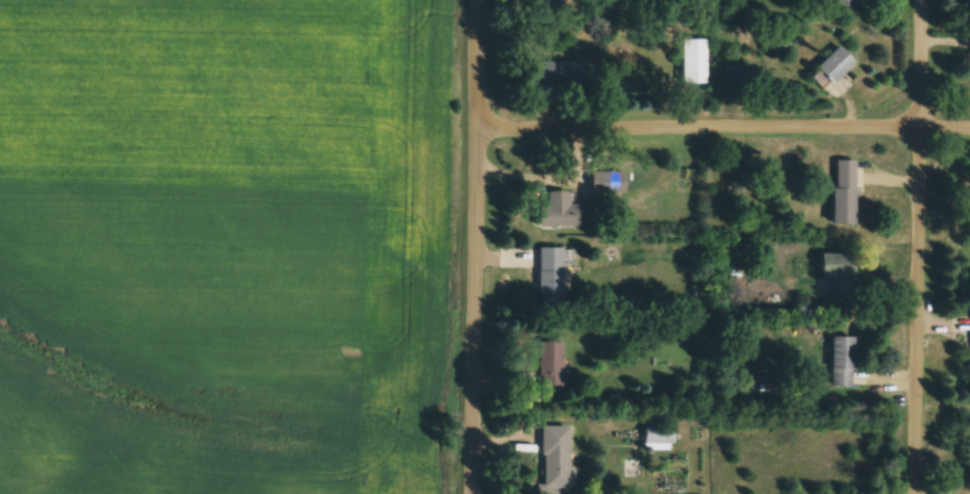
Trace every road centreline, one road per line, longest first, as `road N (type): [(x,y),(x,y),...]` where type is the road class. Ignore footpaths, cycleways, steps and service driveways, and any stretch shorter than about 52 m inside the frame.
road 1 (residential): [(918,0),(906,493)]
road 2 (residential): [(472,493),(477,0)]
road 3 (residential): [(476,131),(969,129)]

